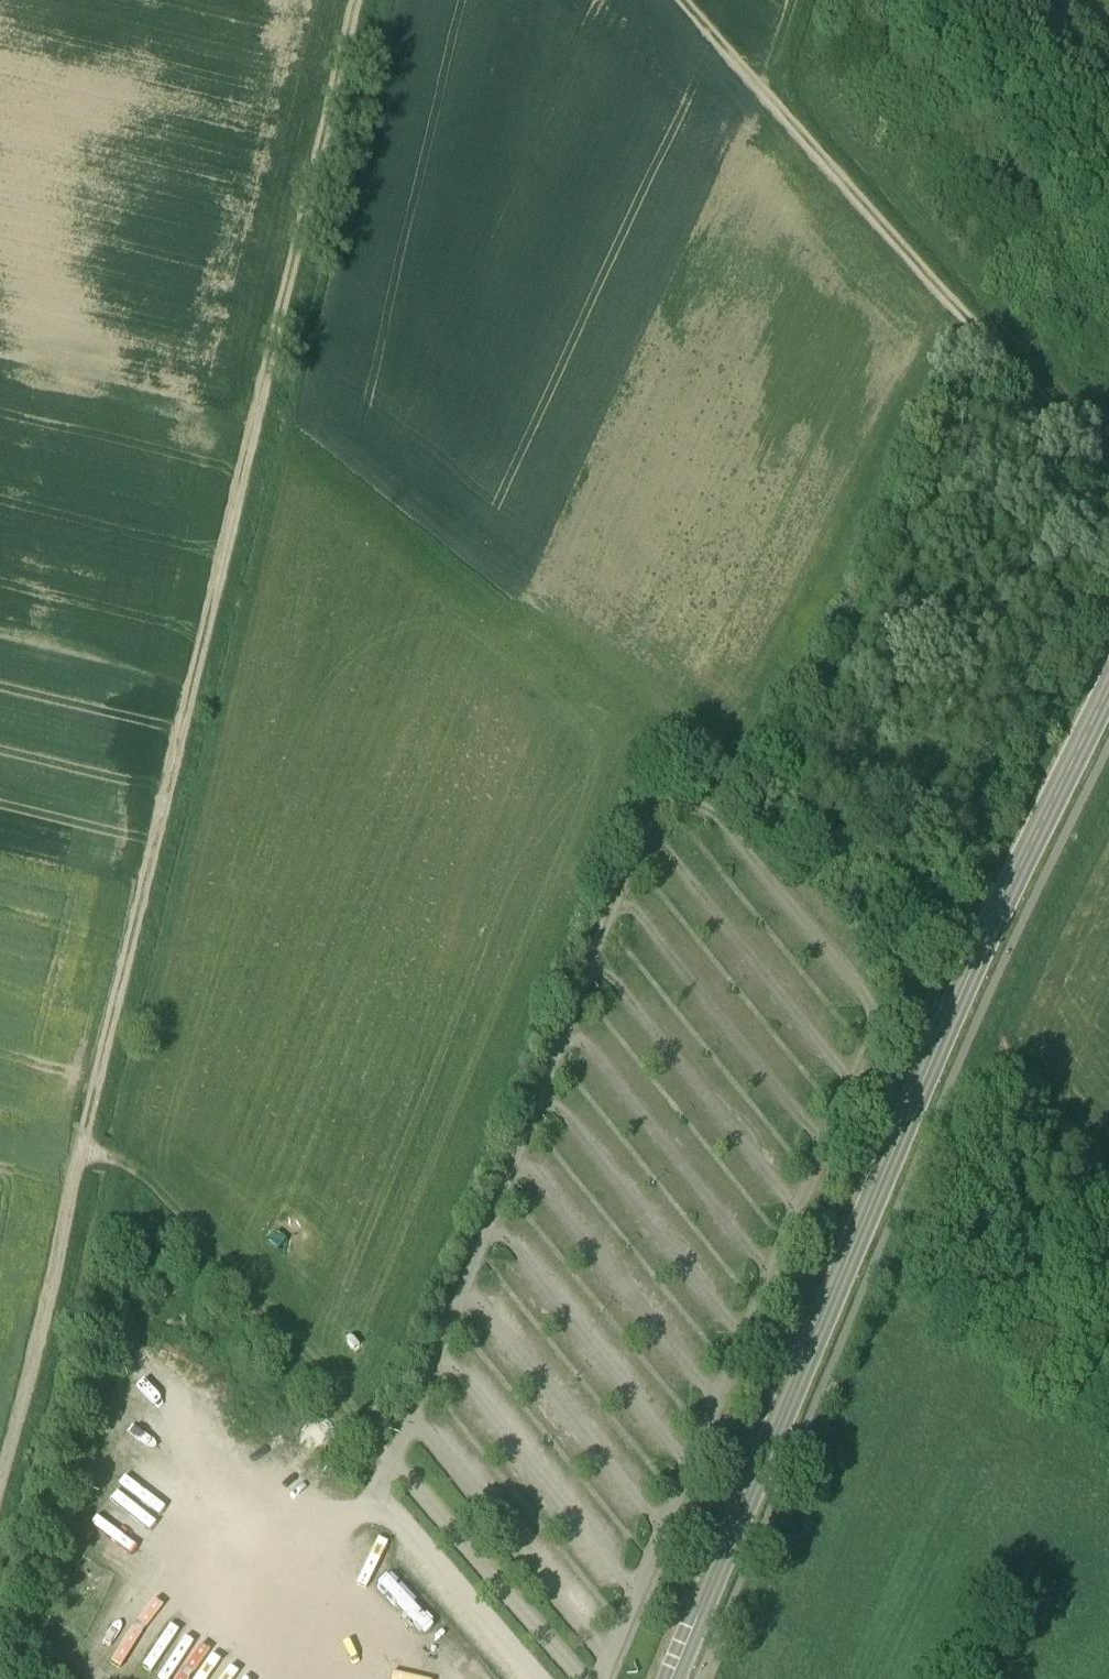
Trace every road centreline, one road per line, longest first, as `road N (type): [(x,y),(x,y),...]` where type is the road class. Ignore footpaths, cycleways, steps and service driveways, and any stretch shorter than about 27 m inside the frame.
road 1 (track): [(97,1166),(378,0)]
road 2 (tertiary): [(676,1678),(967,981),(1108,690)]
road 3 (track): [(686,0),(1108,472)]
road 4 (track): [(97,1166),(147,1187),(392,1458),(403,1482)]
road 5 (track): [(0,1562),(97,1166)]

